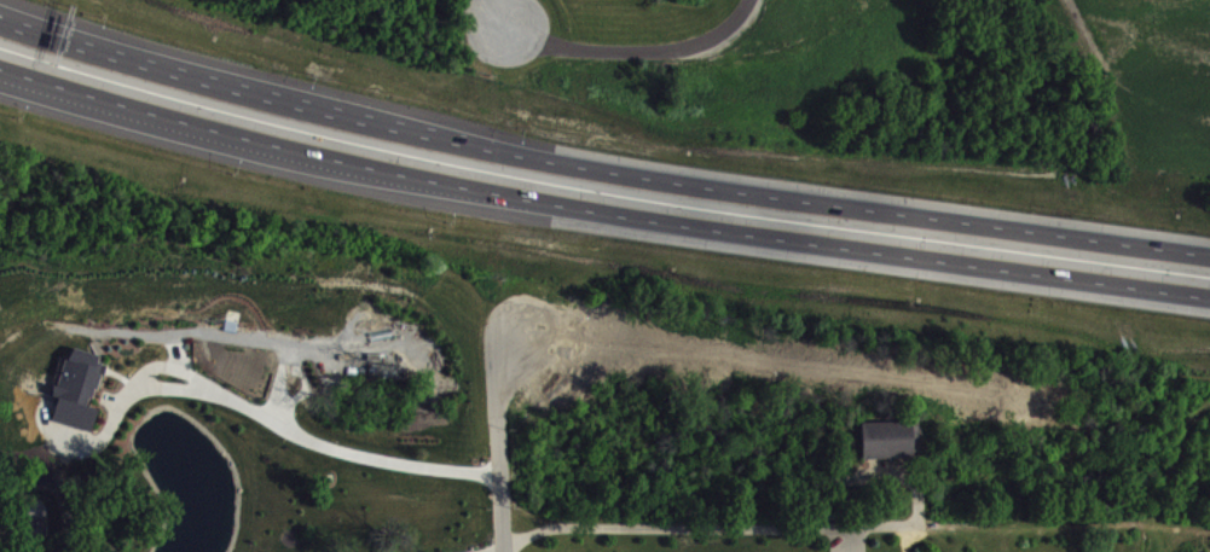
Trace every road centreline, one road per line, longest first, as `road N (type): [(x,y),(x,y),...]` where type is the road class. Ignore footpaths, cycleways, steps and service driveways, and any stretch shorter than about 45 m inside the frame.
road 1 (motorway): [(0,58),(150,110),(519,188),(1209,289)]
road 2 (motorway): [(1209,256),(525,158),(0,27)]
road 3 (residential): [(504,551),(496,380),(520,331)]
road 4 (motorway): [(169,74),(0,4)]
road 5 (motorway): [(0,83),(150,110)]

